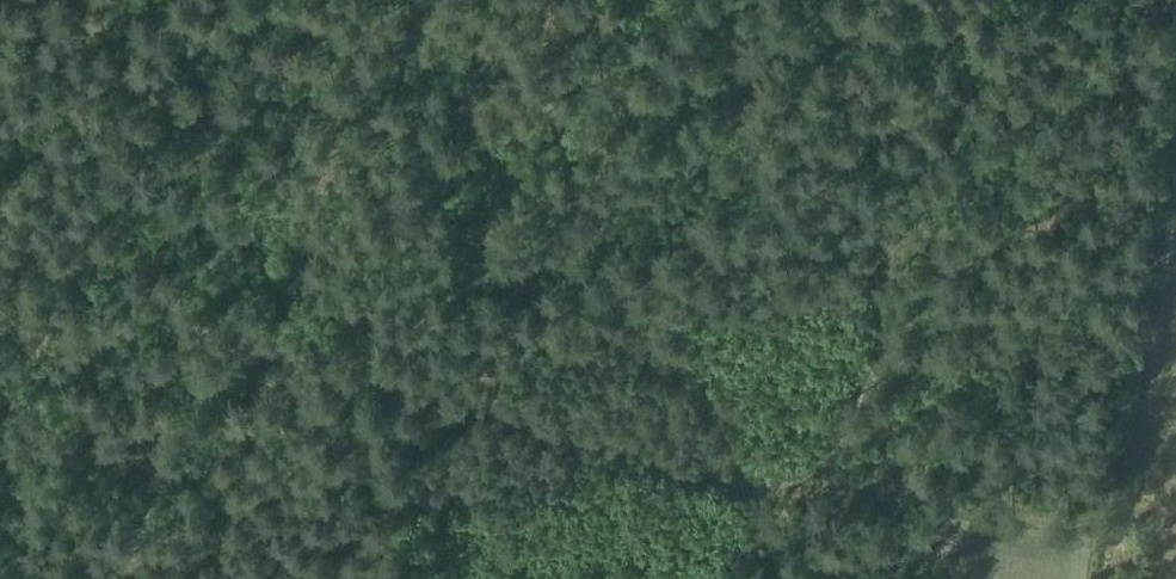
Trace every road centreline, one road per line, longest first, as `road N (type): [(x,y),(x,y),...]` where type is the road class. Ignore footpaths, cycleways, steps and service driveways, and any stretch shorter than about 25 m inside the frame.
road 1 (track): [(758,491),(605,451),(147,291),(69,234),(0,211)]
road 2 (track): [(1175,201),(1123,525),(798,495)]
road 3 (track): [(758,491),(706,377),(620,254),(528,81),(533,0)]

